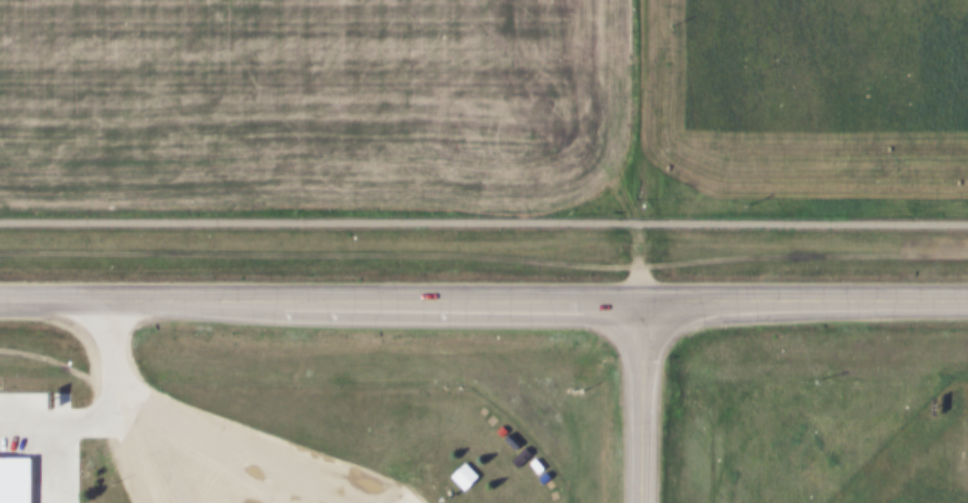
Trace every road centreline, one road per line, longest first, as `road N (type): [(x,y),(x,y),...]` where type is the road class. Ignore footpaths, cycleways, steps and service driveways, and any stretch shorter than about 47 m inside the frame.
road 1 (primary): [(283,296),(638,298)]
road 2 (primary): [(967,299),(638,298)]
road 3 (track): [(638,298),(635,224),(654,0)]
road 4 (primary): [(0,297),(283,296)]
road 5 (primary): [(641,502),(638,298)]

